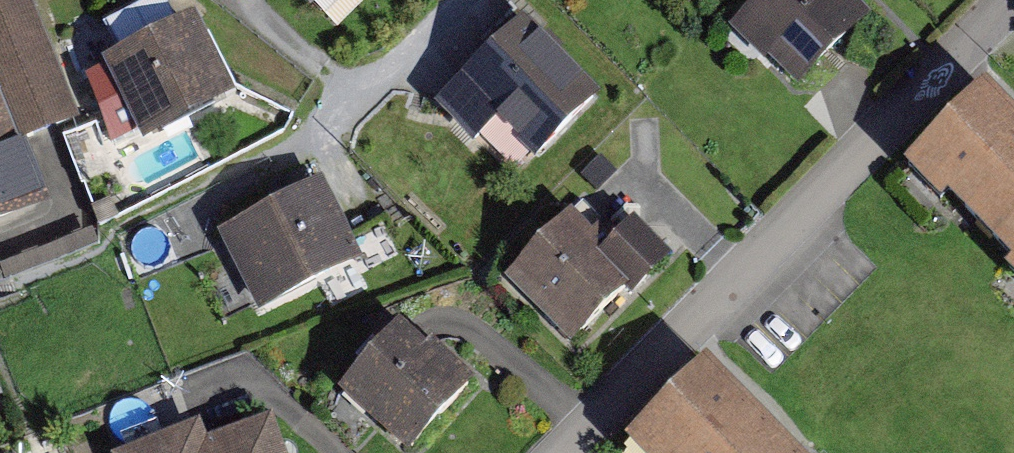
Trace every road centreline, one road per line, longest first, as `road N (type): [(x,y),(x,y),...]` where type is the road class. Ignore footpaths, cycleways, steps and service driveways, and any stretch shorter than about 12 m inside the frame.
road 1 (residential): [(583,452),(844,188),(1008,0)]
road 2 (residential): [(466,0),(293,155),(177,225)]

